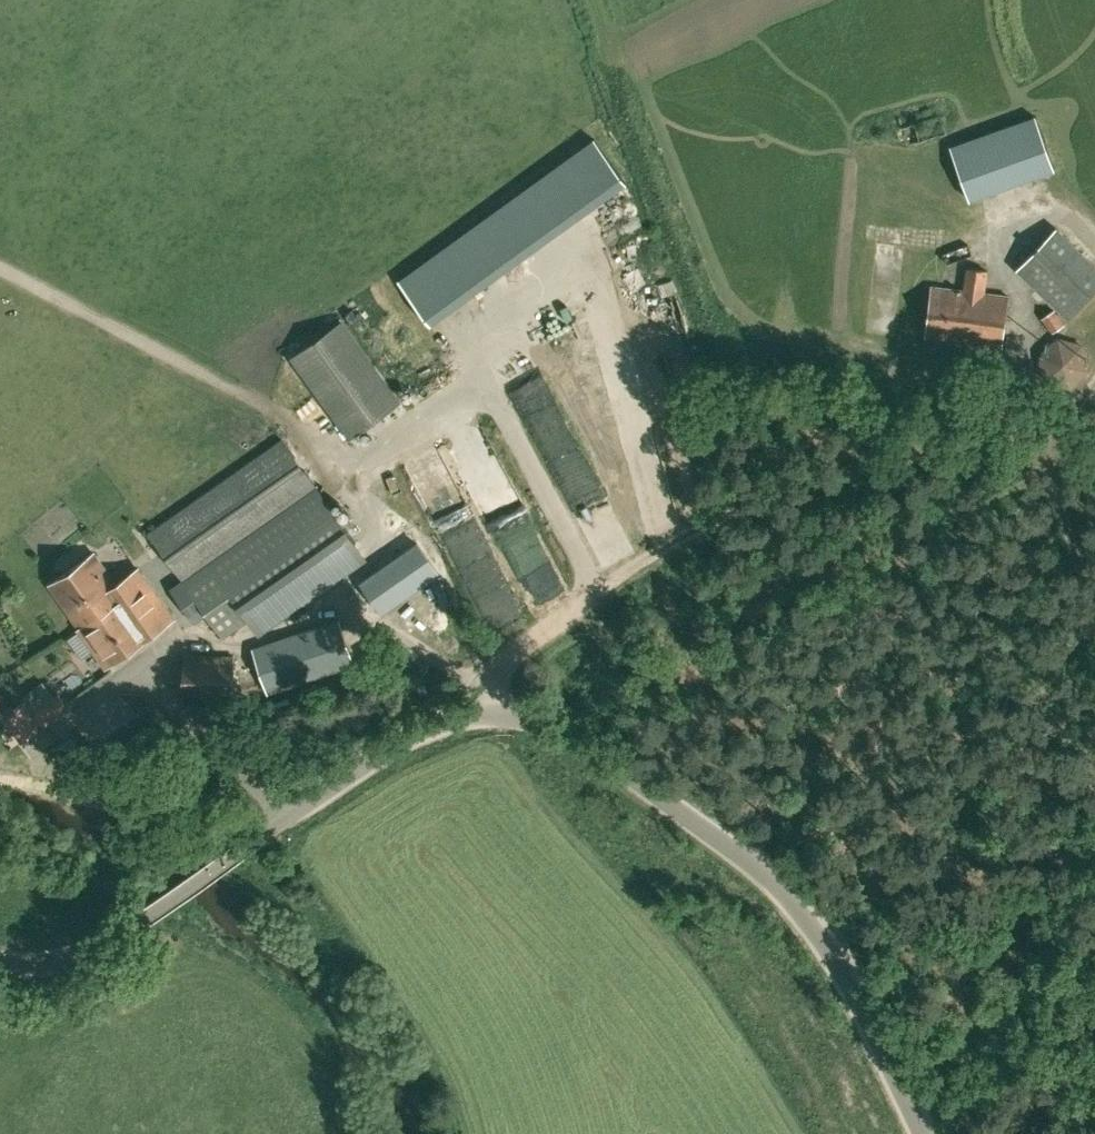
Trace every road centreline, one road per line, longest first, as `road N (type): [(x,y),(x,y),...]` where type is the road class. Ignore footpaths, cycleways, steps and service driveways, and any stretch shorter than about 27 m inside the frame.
road 1 (unclassified): [(920,1133),(841,971),(802,915),(729,846),(563,731),(491,711),(430,725),(260,833)]
road 2 (track): [(491,711),(513,647),(702,523),(1050,422),(1094,375)]
road 3 (track): [(0,271),(271,406),(311,448)]
road 4 (unclassified): [(0,961),(55,957),(93,944),(260,833)]
road 5 (track): [(1094,610),(1050,422)]
road 6 (track): [(1094,1113),(1077,1038),(1094,949)]

